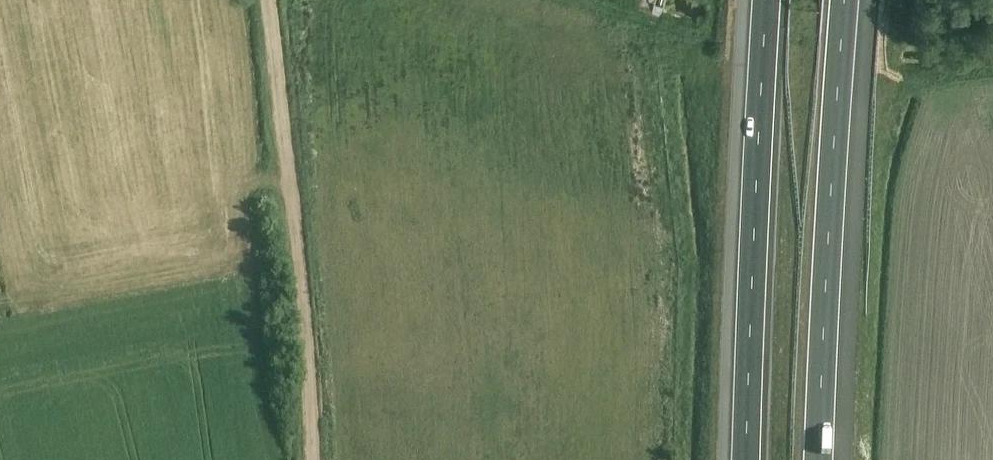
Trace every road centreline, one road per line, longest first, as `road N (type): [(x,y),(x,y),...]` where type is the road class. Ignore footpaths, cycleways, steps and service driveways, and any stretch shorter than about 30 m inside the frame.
road 1 (track): [(312,459),(268,0)]
road 2 (motorway): [(825,459),(850,0)]
road 3 (motorway): [(766,0),(746,459)]

